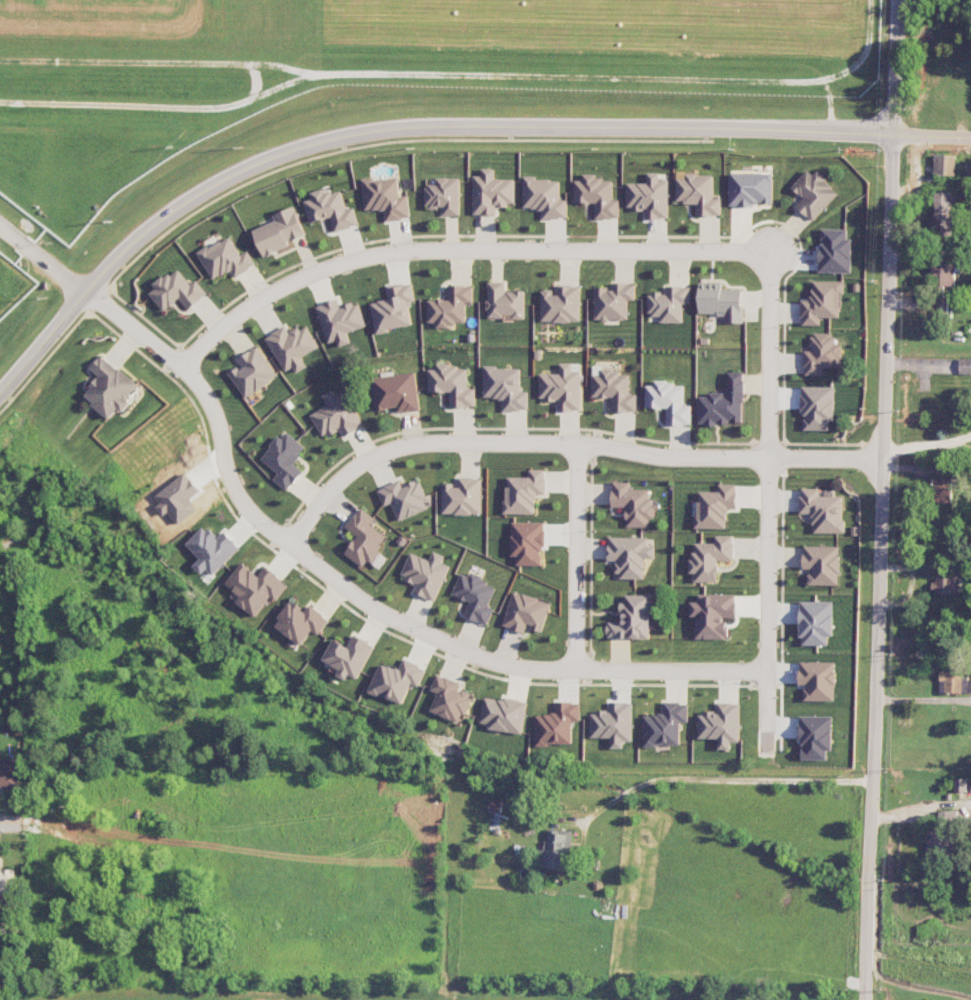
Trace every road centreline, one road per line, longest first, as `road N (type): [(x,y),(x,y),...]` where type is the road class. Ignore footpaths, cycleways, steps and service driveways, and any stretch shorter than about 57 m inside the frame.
road 1 (tertiary): [(893,134),(866,999)]
road 2 (tertiary): [(893,134),(456,124),(345,134),(223,177),(147,227),(84,293)]
road 3 (residential): [(84,293),(191,376),(212,406),(229,481),(248,509),(378,611),(495,664),(766,672)]
road 4 (residential): [(291,543),(333,481),(362,460),(422,442),(600,442),(663,455),(883,459)]
road 5 (residential): [(771,252),(400,250),(287,280),(229,318),(181,368)]
road 6 (residential): [(767,740),(771,252)]
road 7 (residential): [(578,442),(578,670)]
road 8 (residential): [(897,0),(893,134)]
road 9 (tertiary): [(84,293),(0,396)]

